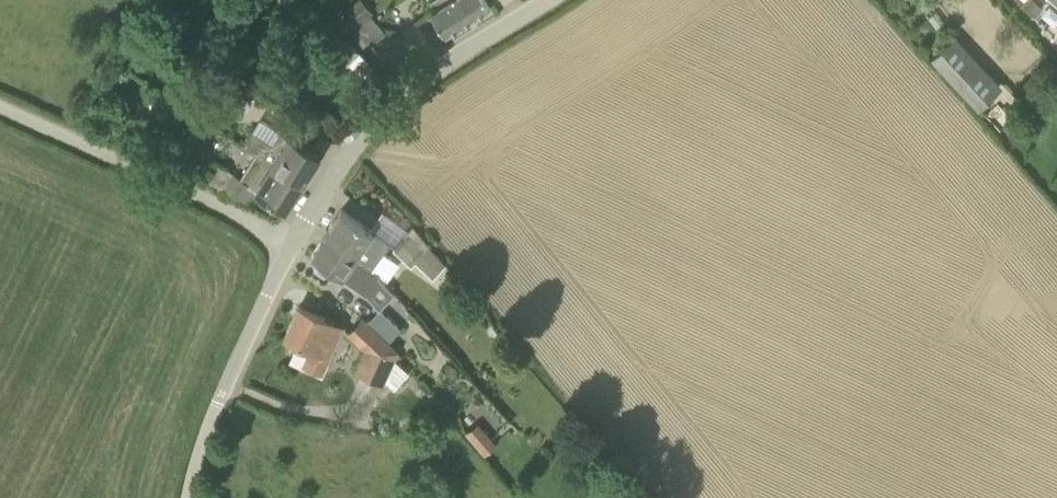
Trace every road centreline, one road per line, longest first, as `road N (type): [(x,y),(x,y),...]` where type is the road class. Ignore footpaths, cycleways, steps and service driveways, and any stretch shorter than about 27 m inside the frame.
road 1 (residential): [(220,404),(241,346),(345,150),(385,111),(553,0)]

